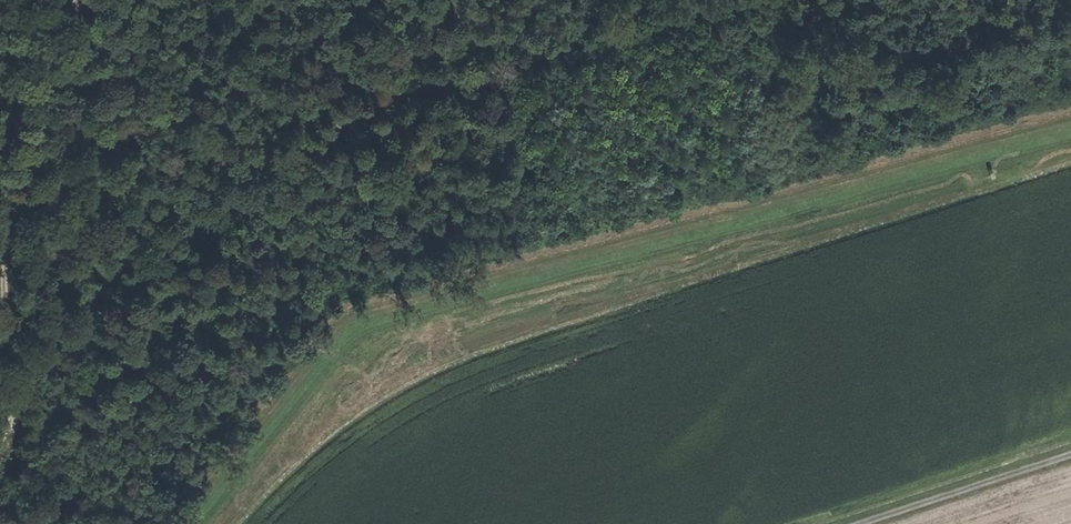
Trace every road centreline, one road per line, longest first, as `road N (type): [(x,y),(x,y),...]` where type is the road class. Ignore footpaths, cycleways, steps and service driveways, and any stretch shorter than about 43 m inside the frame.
road 1 (track): [(1070,125),(422,303),(362,329),(304,375),(183,523)]
road 2 (track): [(691,0),(345,131),(119,294),(44,353),(19,387)]
road 3 (track): [(0,455),(19,387),(22,268),(51,135),(99,0)]
road 4 (track): [(1070,451),(851,523)]

